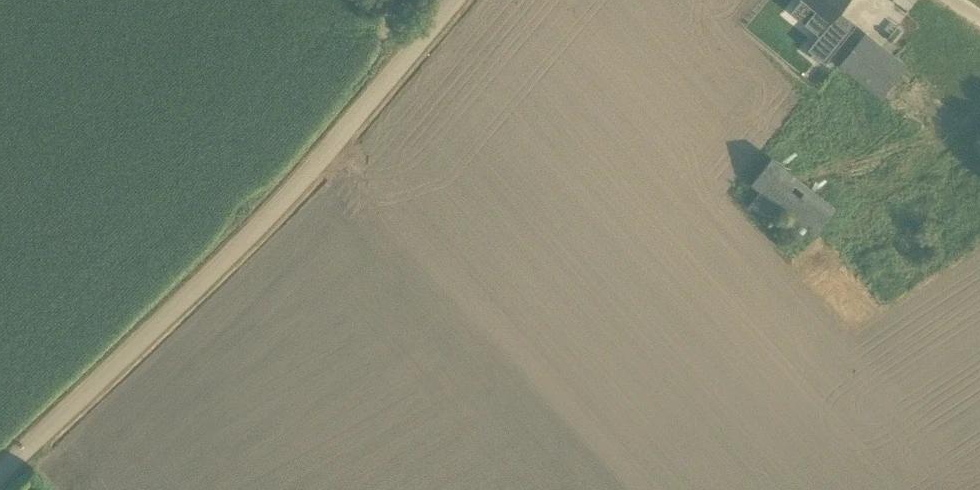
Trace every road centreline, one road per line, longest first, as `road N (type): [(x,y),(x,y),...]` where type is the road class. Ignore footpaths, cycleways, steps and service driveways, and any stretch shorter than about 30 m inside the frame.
road 1 (unclassified): [(0,473),(285,200),(458,0)]

